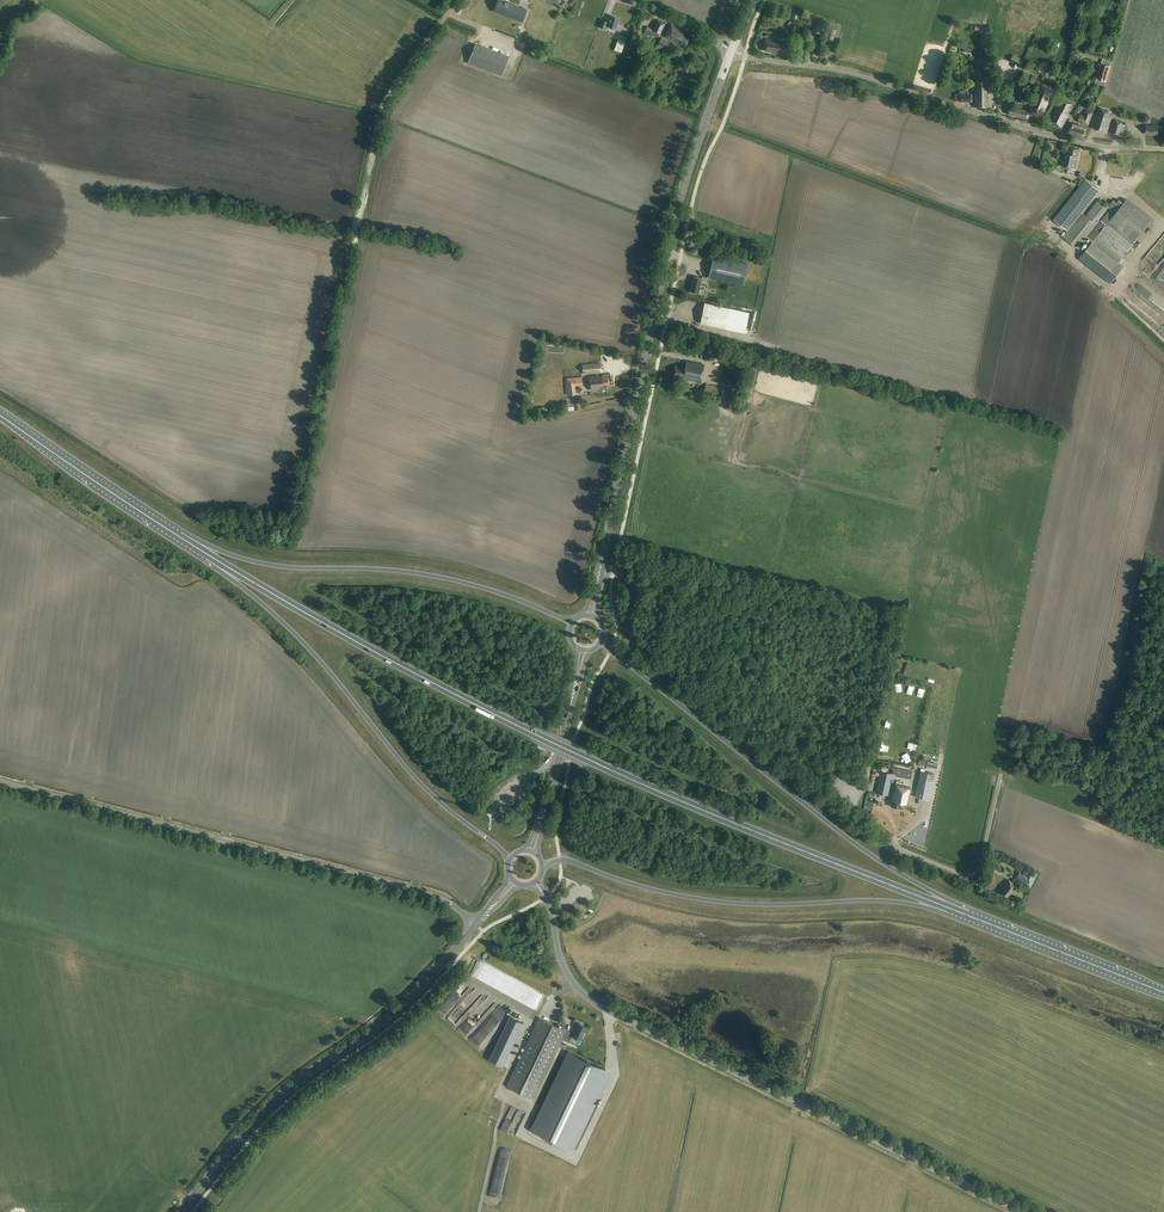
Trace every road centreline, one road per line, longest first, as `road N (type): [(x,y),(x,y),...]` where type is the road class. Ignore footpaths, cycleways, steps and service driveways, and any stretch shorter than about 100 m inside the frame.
road 1 (trunk): [(992,926),(664,794),(508,721),(214,558)]
road 2 (unclassified): [(1001,774),(979,871),(965,875),(896,847),(642,652),(628,628),(632,584),(600,571)]
road 3 (tertiary): [(1022,1211),(600,1006),(566,970),(552,913),(534,883)]
road 4 (primary): [(600,571),(681,194),(731,52)]
road 5 (unclassified): [(475,925),(427,895),(0,782)]
road 6 (trunk): [(992,926),(858,846),(602,642)]
road 7 (trunk): [(542,866),(566,860),(705,900),(887,902),(992,926)]
road 8 (unclassified): [(1163,149),(1092,145),(854,74),(731,52)]
road 9 (trunk): [(214,558),(297,636),(433,796),(510,859)]
road 10 (primary): [(181,1211),(274,1102),(387,1019),(475,925)]
road 11 (trunk): [(572,623),(456,581),(285,568),(188,542)]
road 12 (track): [(456,0),(385,102),(348,276)]
road 13 (trunk): [(188,542),(0,416)]
road 14 (primary): [(532,852),(583,650)]
road 15 (trunk): [(1163,993),(992,926)]
road 16 (unclassified): [(731,52),(622,0)]

